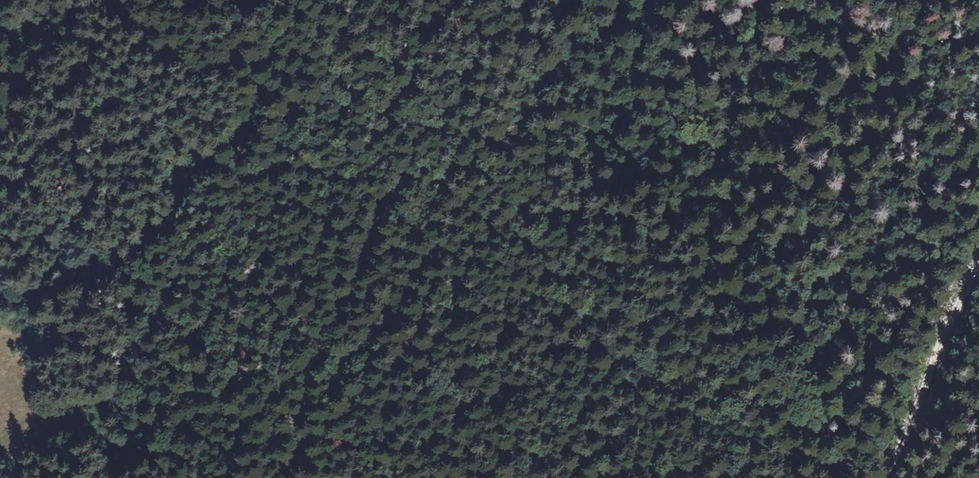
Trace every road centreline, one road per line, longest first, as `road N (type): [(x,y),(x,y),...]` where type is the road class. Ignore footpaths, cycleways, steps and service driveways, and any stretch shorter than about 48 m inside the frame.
road 1 (track): [(978,248),(885,477)]

